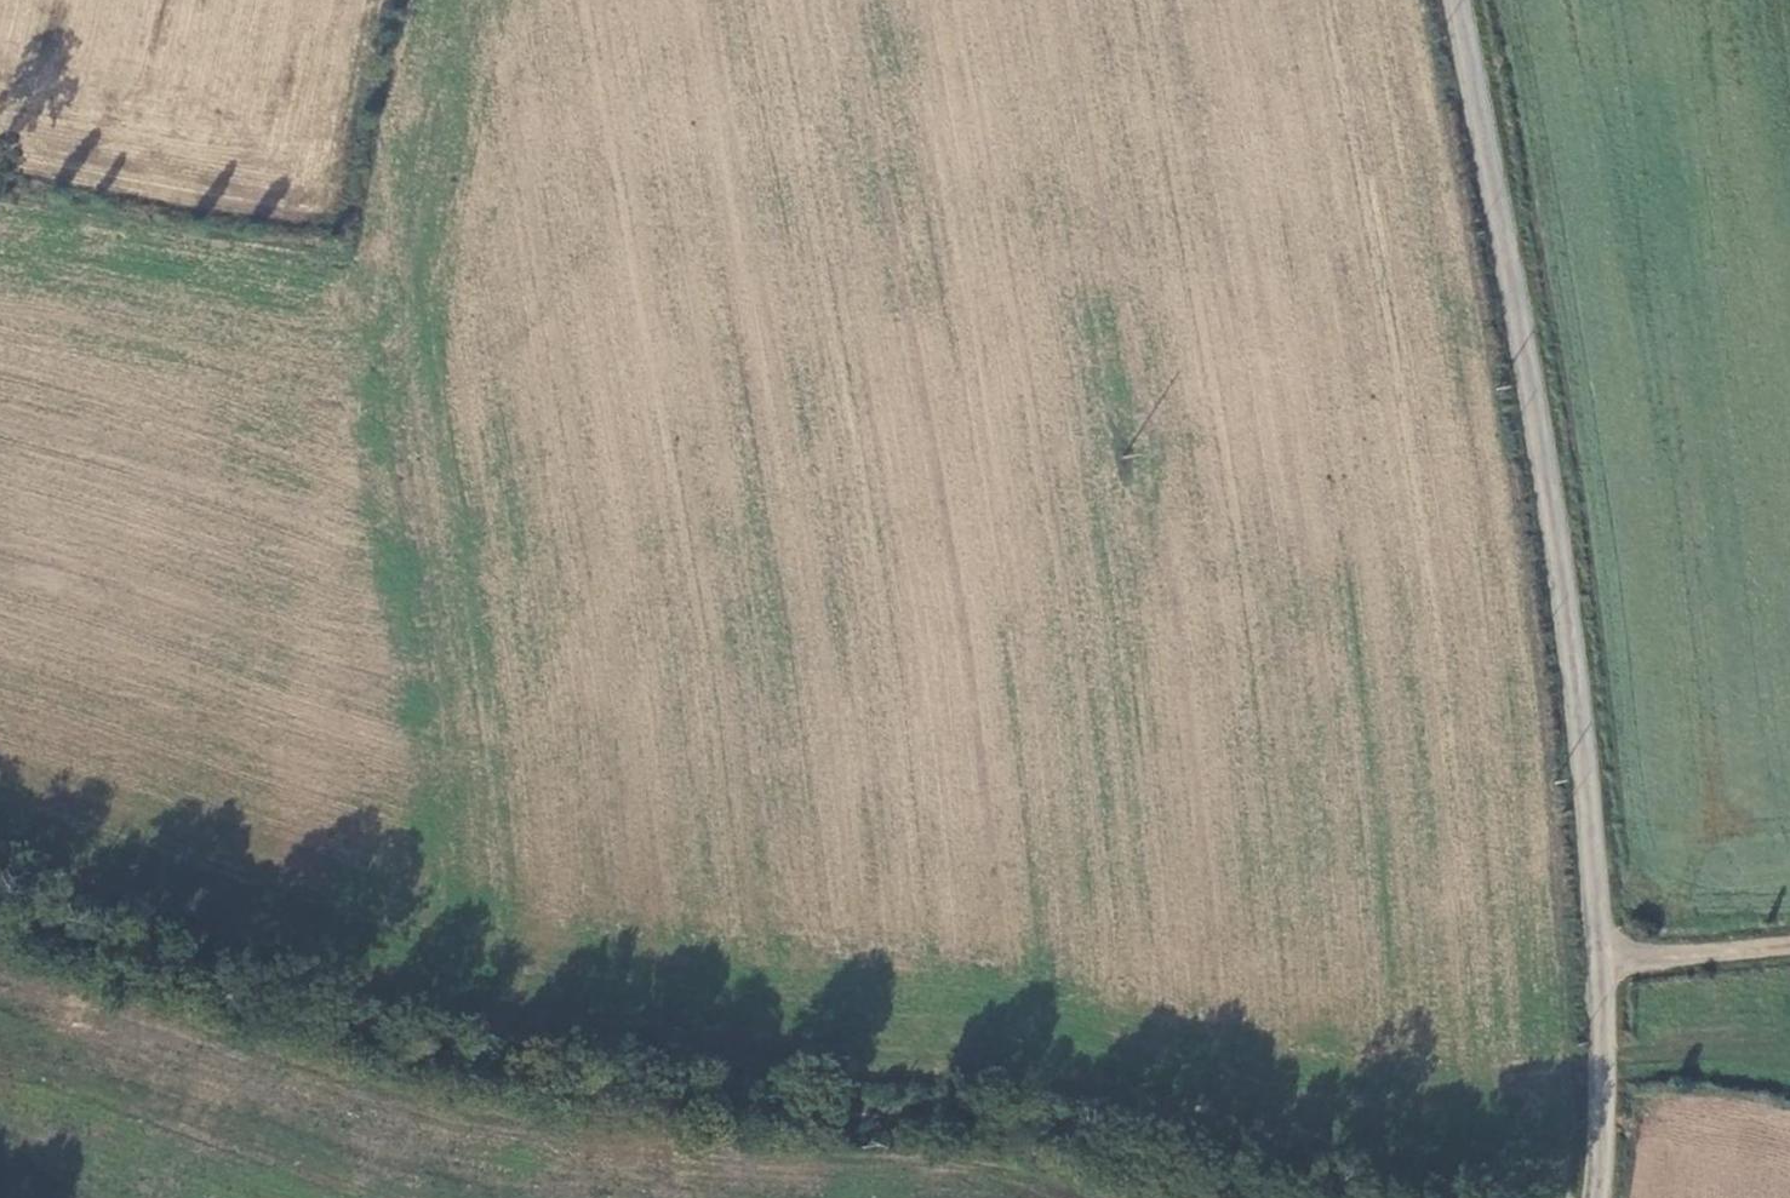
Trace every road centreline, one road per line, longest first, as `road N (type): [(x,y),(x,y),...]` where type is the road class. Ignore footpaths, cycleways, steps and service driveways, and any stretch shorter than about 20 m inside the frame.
road 1 (unclassified): [(1448,0),(1537,432),(1583,741),(1600,958),(1603,1124),(1595,1197)]

